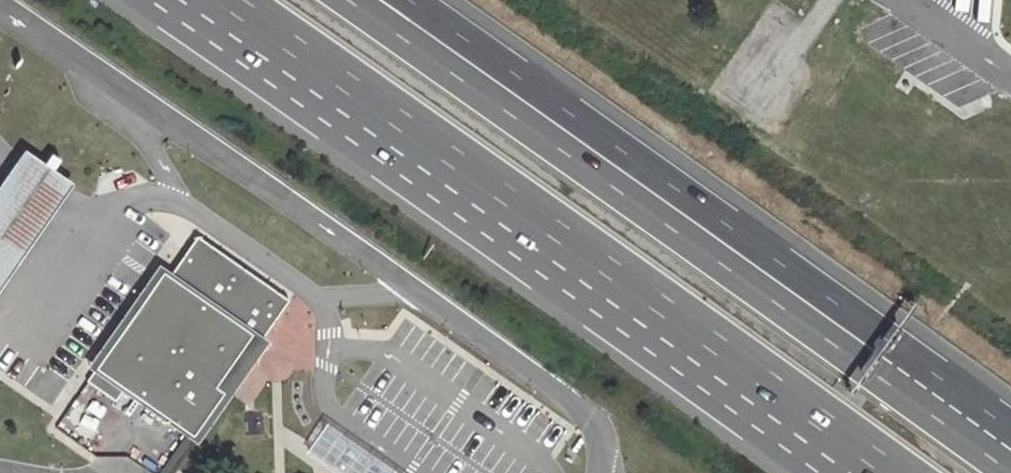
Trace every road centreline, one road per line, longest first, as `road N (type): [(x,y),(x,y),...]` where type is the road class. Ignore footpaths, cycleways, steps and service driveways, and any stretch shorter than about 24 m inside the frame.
road 1 (motorway): [(1010,451),(380,0)]
road 2 (motorway): [(308,66),(883,472)]
road 3 (motorway): [(199,0),(308,66)]

